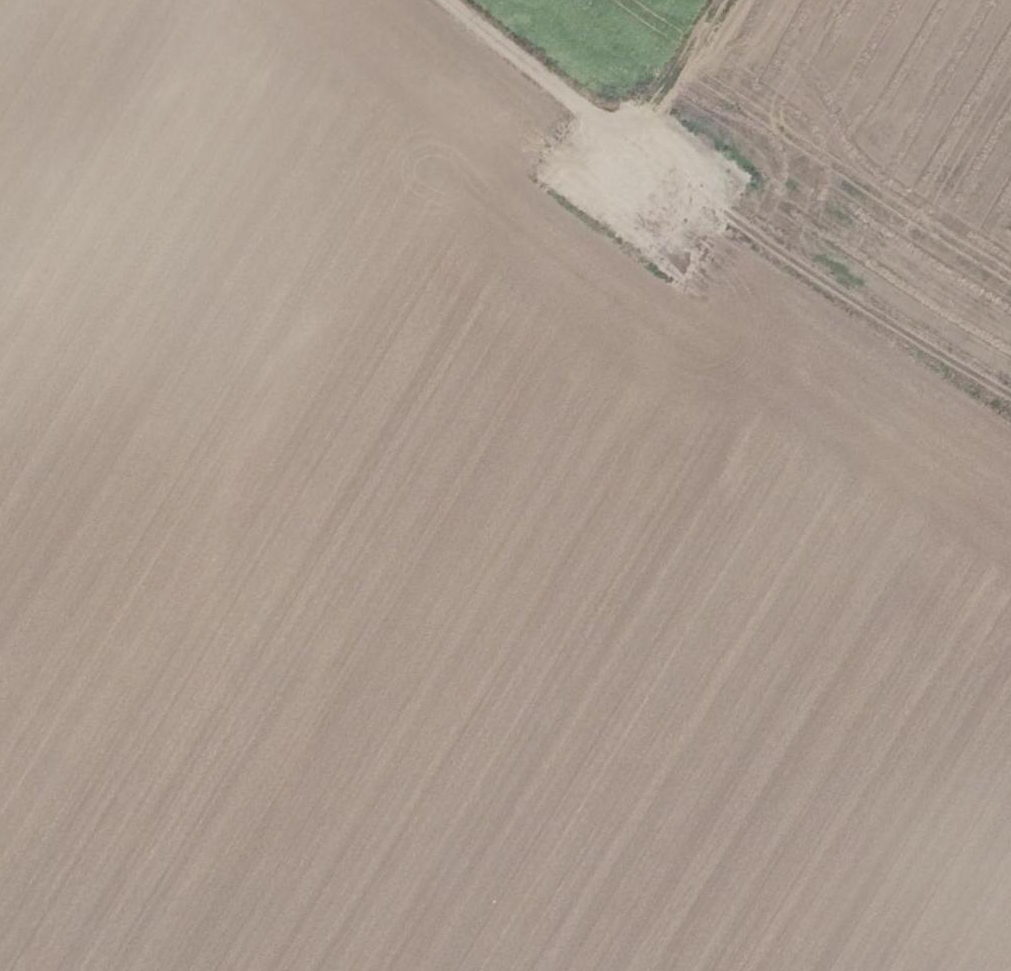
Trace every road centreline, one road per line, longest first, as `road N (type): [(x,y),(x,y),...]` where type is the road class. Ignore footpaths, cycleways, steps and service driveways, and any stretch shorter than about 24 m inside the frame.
road 1 (track): [(1010,397),(893,329),(452,0)]
road 2 (track): [(636,139),(719,0)]

